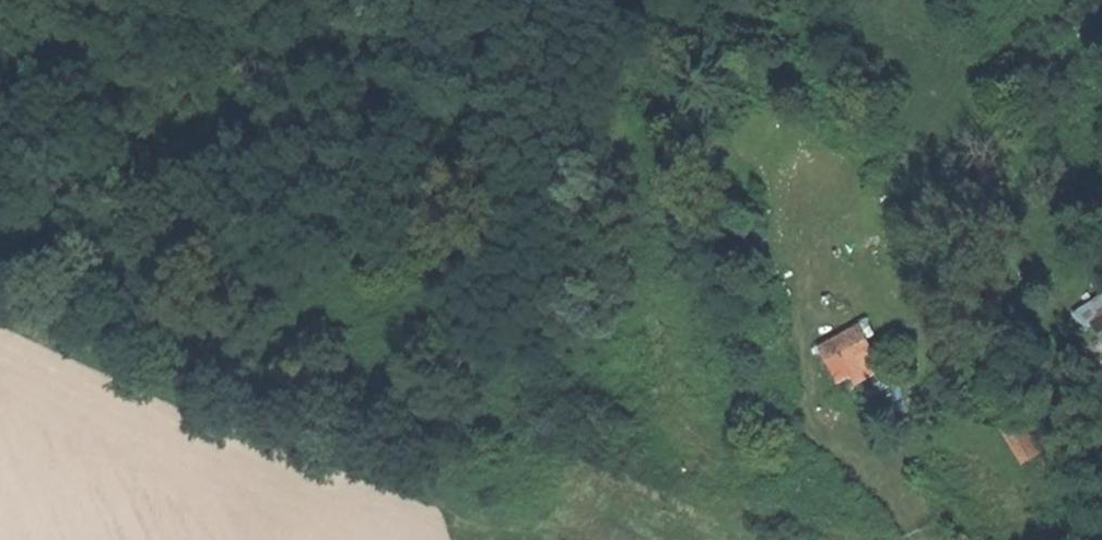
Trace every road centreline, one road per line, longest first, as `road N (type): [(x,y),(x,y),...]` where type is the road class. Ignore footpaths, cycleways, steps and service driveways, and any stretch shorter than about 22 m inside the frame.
road 1 (track): [(0,321),(473,516),(540,517),(600,485),(704,501),(845,539)]

